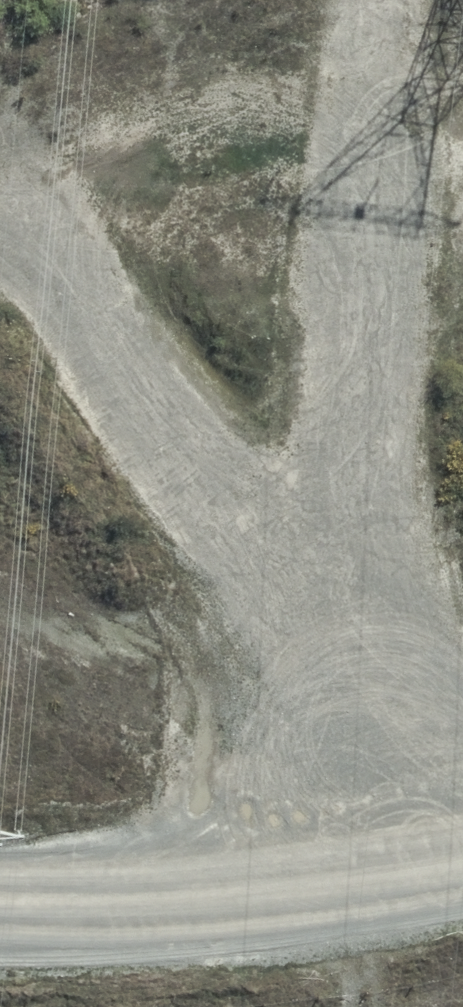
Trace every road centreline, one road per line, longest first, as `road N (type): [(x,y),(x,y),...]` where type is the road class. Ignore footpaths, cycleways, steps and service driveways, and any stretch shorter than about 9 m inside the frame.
road 1 (track): [(363,1006),(361,990),(436,849),(381,685),(356,466),(375,0)]
road 2 (track): [(381,685),(239,530),(0,174)]
road 3 (track): [(462,846),(0,870)]

